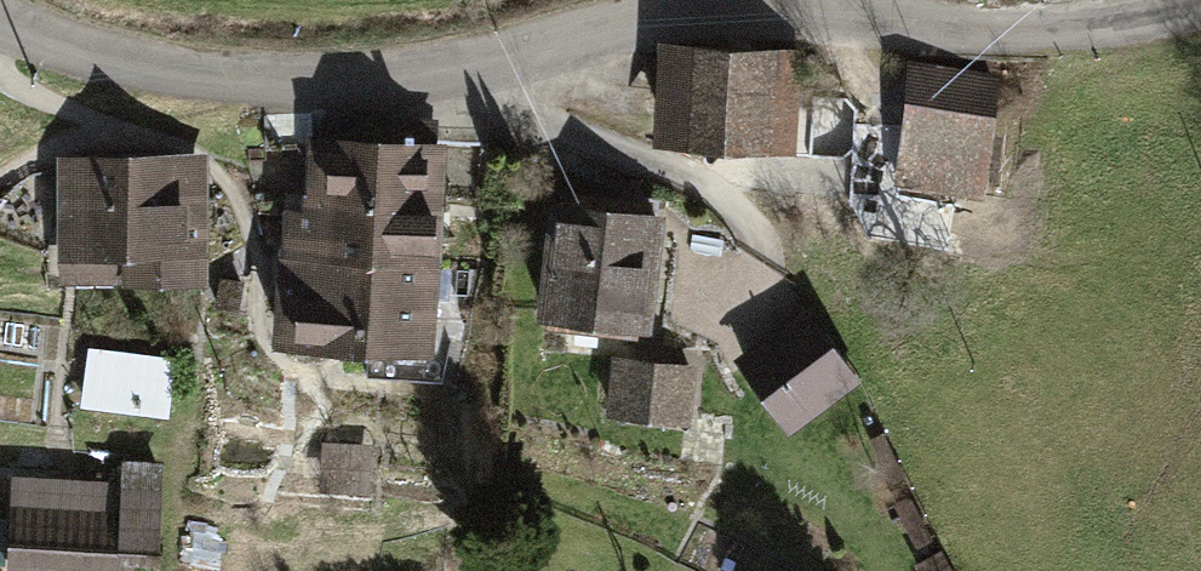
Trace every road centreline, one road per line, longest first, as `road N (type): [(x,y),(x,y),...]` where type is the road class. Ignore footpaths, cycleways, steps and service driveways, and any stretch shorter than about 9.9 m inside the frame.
road 1 (residential): [(492,63),(680,12),(786,7),(1008,26),(1200,1)]
road 2 (residential): [(0,18),(50,45),(171,78),(397,82),(492,63)]
road 3 (residential): [(492,63),(517,106),(544,125),(745,198)]

